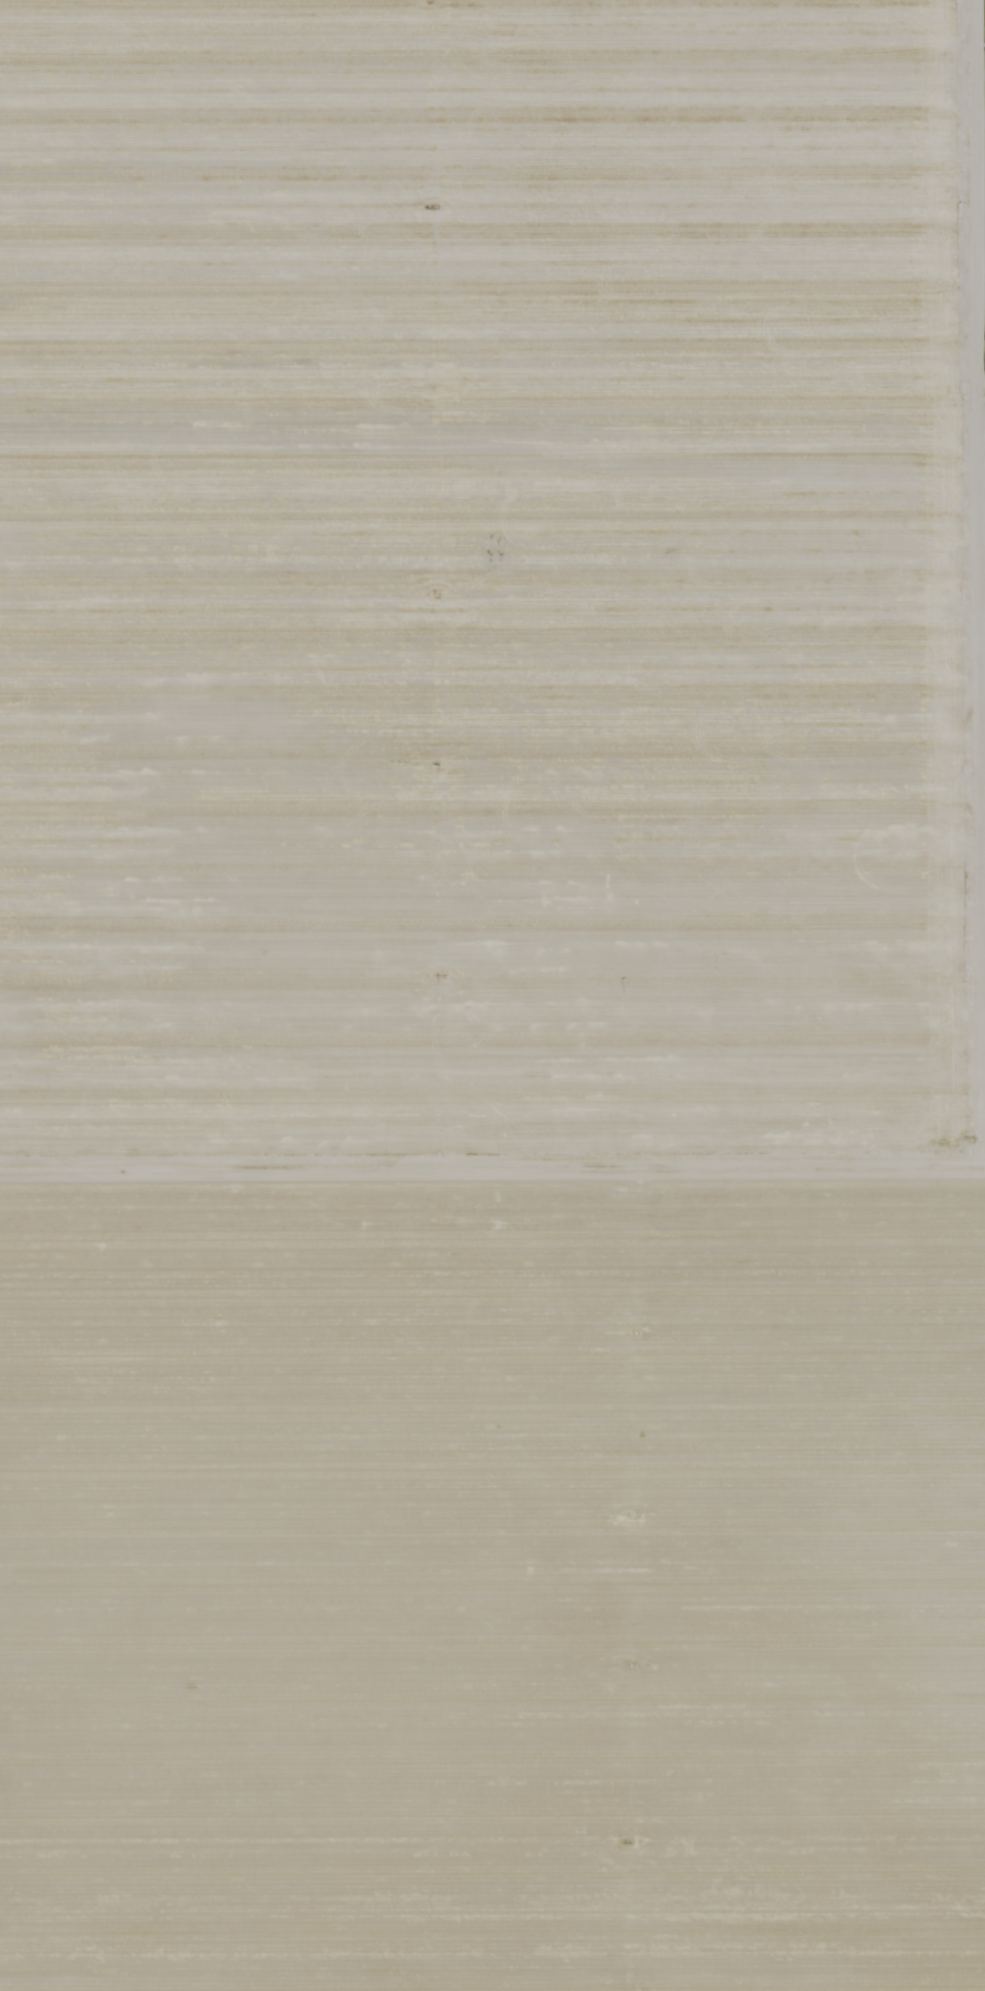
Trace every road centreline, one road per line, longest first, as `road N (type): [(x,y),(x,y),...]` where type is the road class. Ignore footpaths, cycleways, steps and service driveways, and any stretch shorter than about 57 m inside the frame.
road 1 (track): [(0,1160),(984,1164)]

